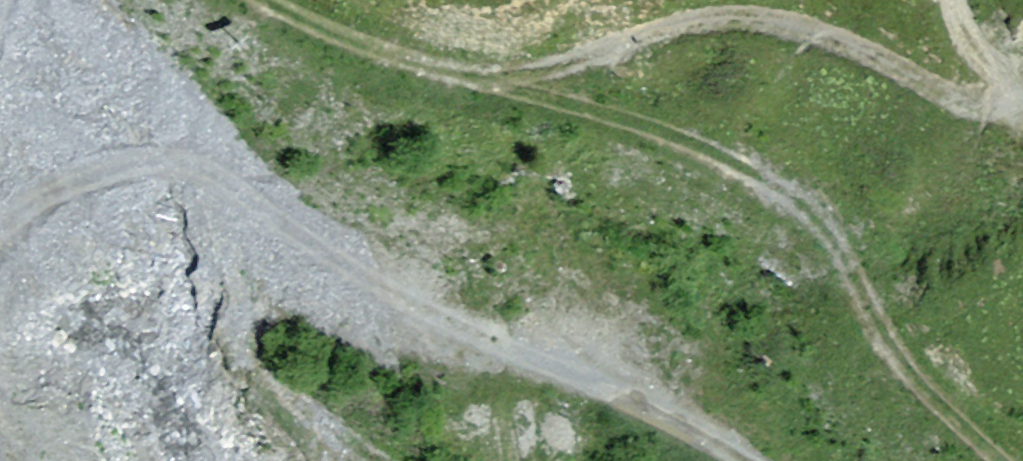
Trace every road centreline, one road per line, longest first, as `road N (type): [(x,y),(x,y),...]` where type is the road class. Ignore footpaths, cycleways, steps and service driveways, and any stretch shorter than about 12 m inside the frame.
road 1 (track): [(265,0),(708,155),(777,189),(815,217),(842,254),(885,341),(999,460)]
road 2 (track): [(722,460),(625,393),(115,218)]
road 3 (track): [(543,99),(637,34),(747,19),(857,48),(964,107),(997,114),(1005,96),(953,0)]
road 4 (track): [(30,0),(115,218)]
road 5 (track): [(115,218),(38,259),(0,355)]

